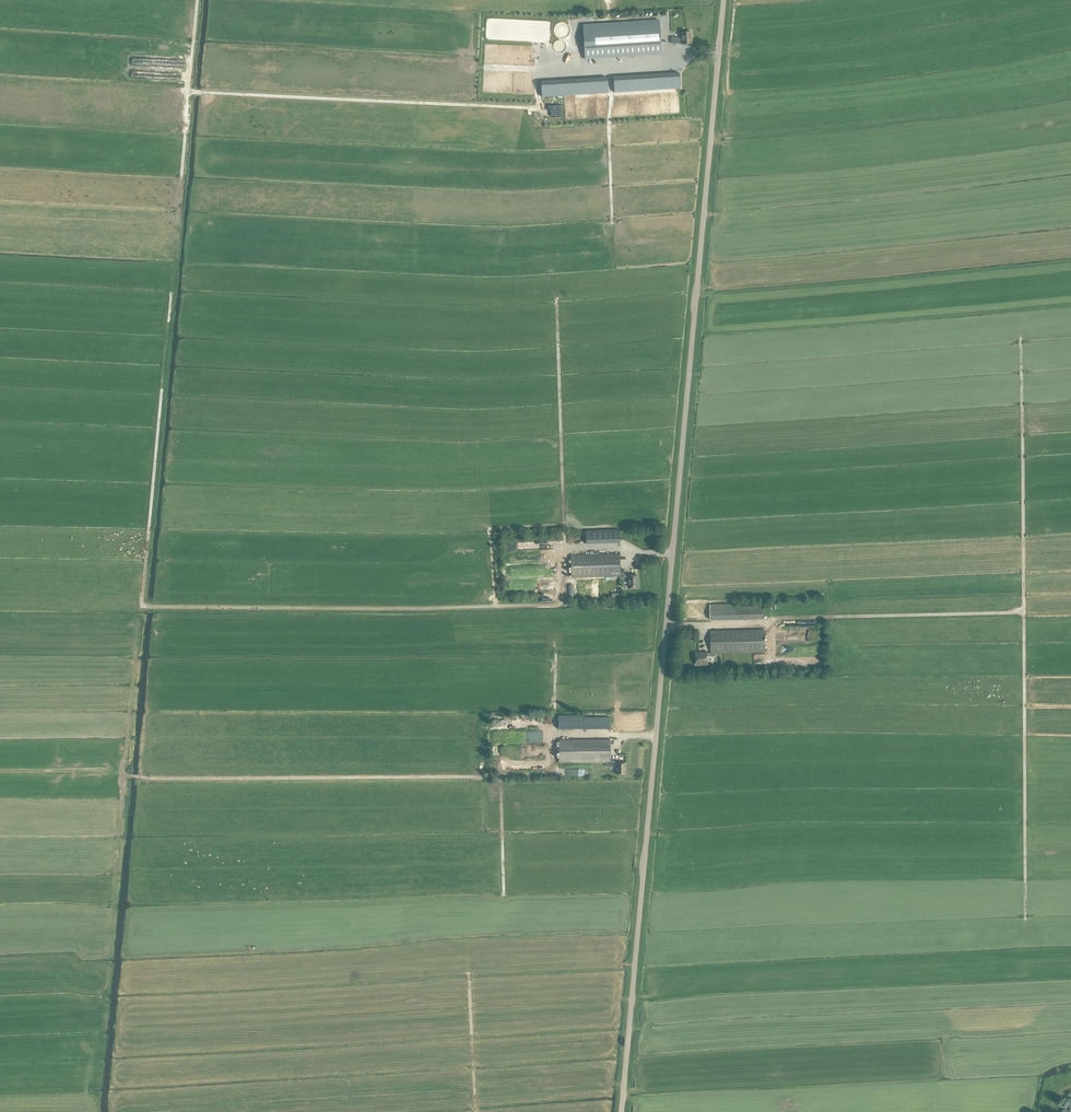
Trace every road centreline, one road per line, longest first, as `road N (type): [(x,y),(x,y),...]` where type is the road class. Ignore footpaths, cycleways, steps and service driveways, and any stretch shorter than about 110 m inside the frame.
road 1 (unclassified): [(622,1111),(723,0)]
road 2 (track): [(129,776),(549,772),(551,735),(657,734)]
road 3 (track): [(188,90),(537,106),(537,71)]
road 4 (track): [(566,548),(557,299)]
road 5 (track): [(620,964),(482,964),(469,971)]
road 6 (track): [(476,1111),(469,971)]
road 7 (track): [(101,990),(85,1111)]

